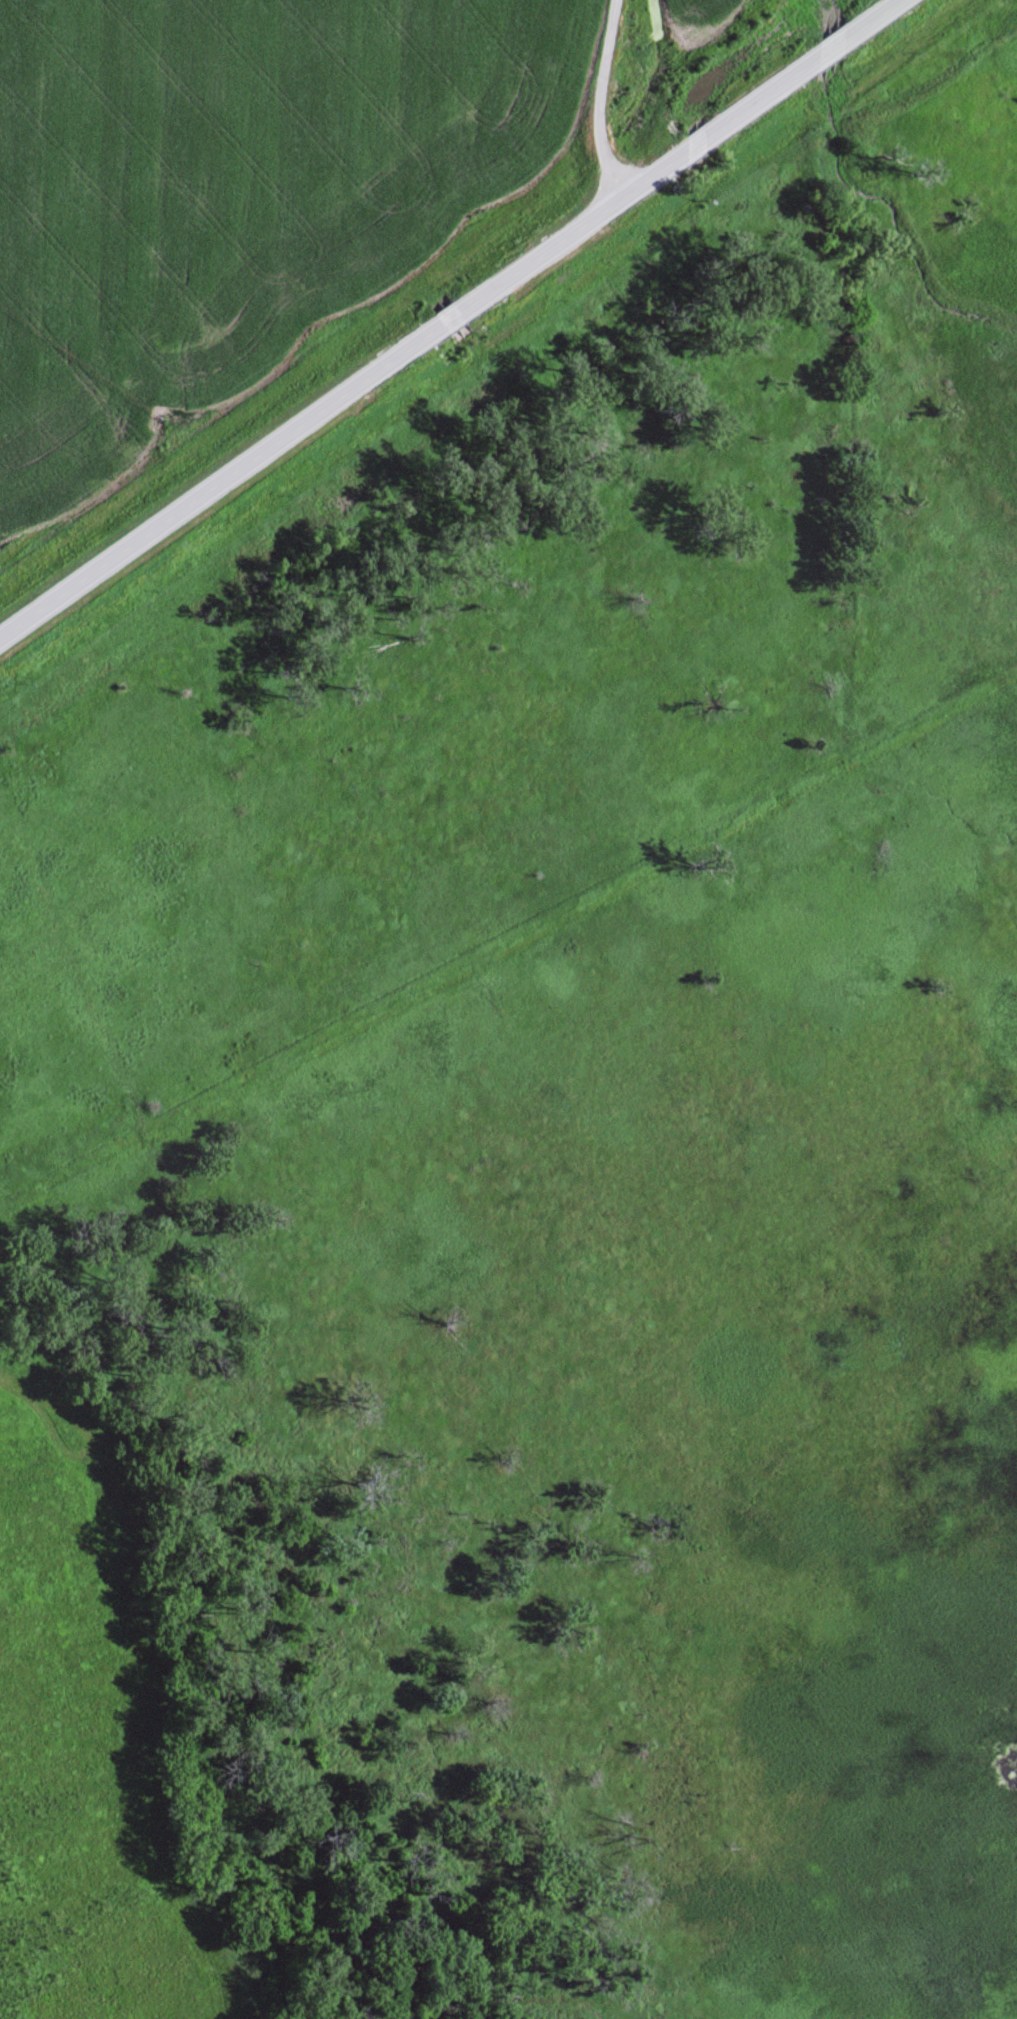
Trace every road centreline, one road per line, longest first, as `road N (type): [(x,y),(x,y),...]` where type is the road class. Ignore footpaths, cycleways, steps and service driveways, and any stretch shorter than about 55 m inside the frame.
road 1 (secondary): [(949,0),(0,670)]

